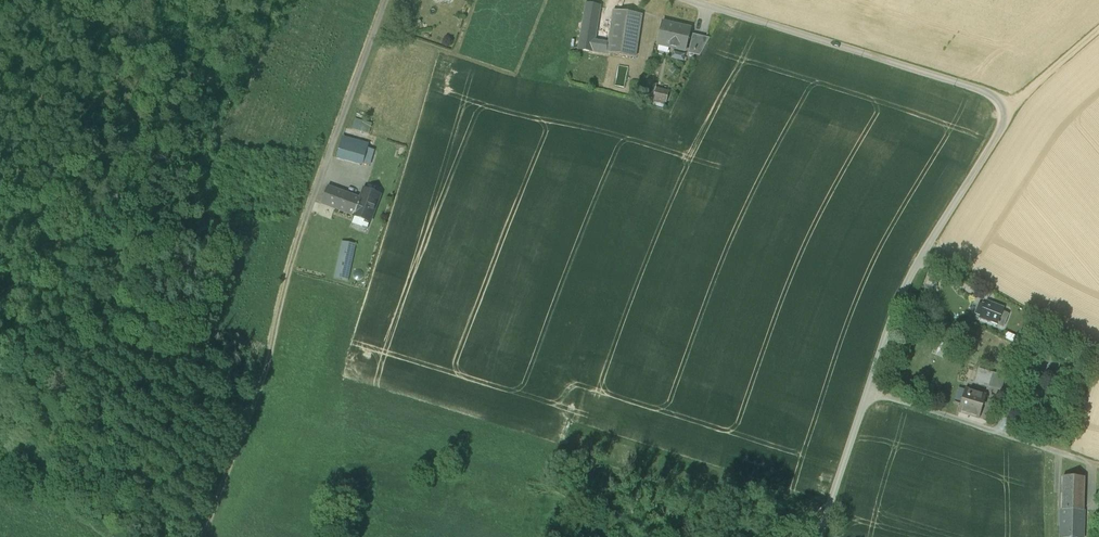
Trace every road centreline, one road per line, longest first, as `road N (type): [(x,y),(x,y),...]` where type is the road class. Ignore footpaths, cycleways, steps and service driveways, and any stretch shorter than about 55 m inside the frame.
road 1 (unclassified): [(819,536),(899,304),(1003,113),(981,91),(683,0)]
road 2 (track): [(388,0),(297,245),(265,376),(203,536)]
road 3 (track): [(870,392),(1098,465)]
road 4 (track): [(1098,30),(1001,106)]

